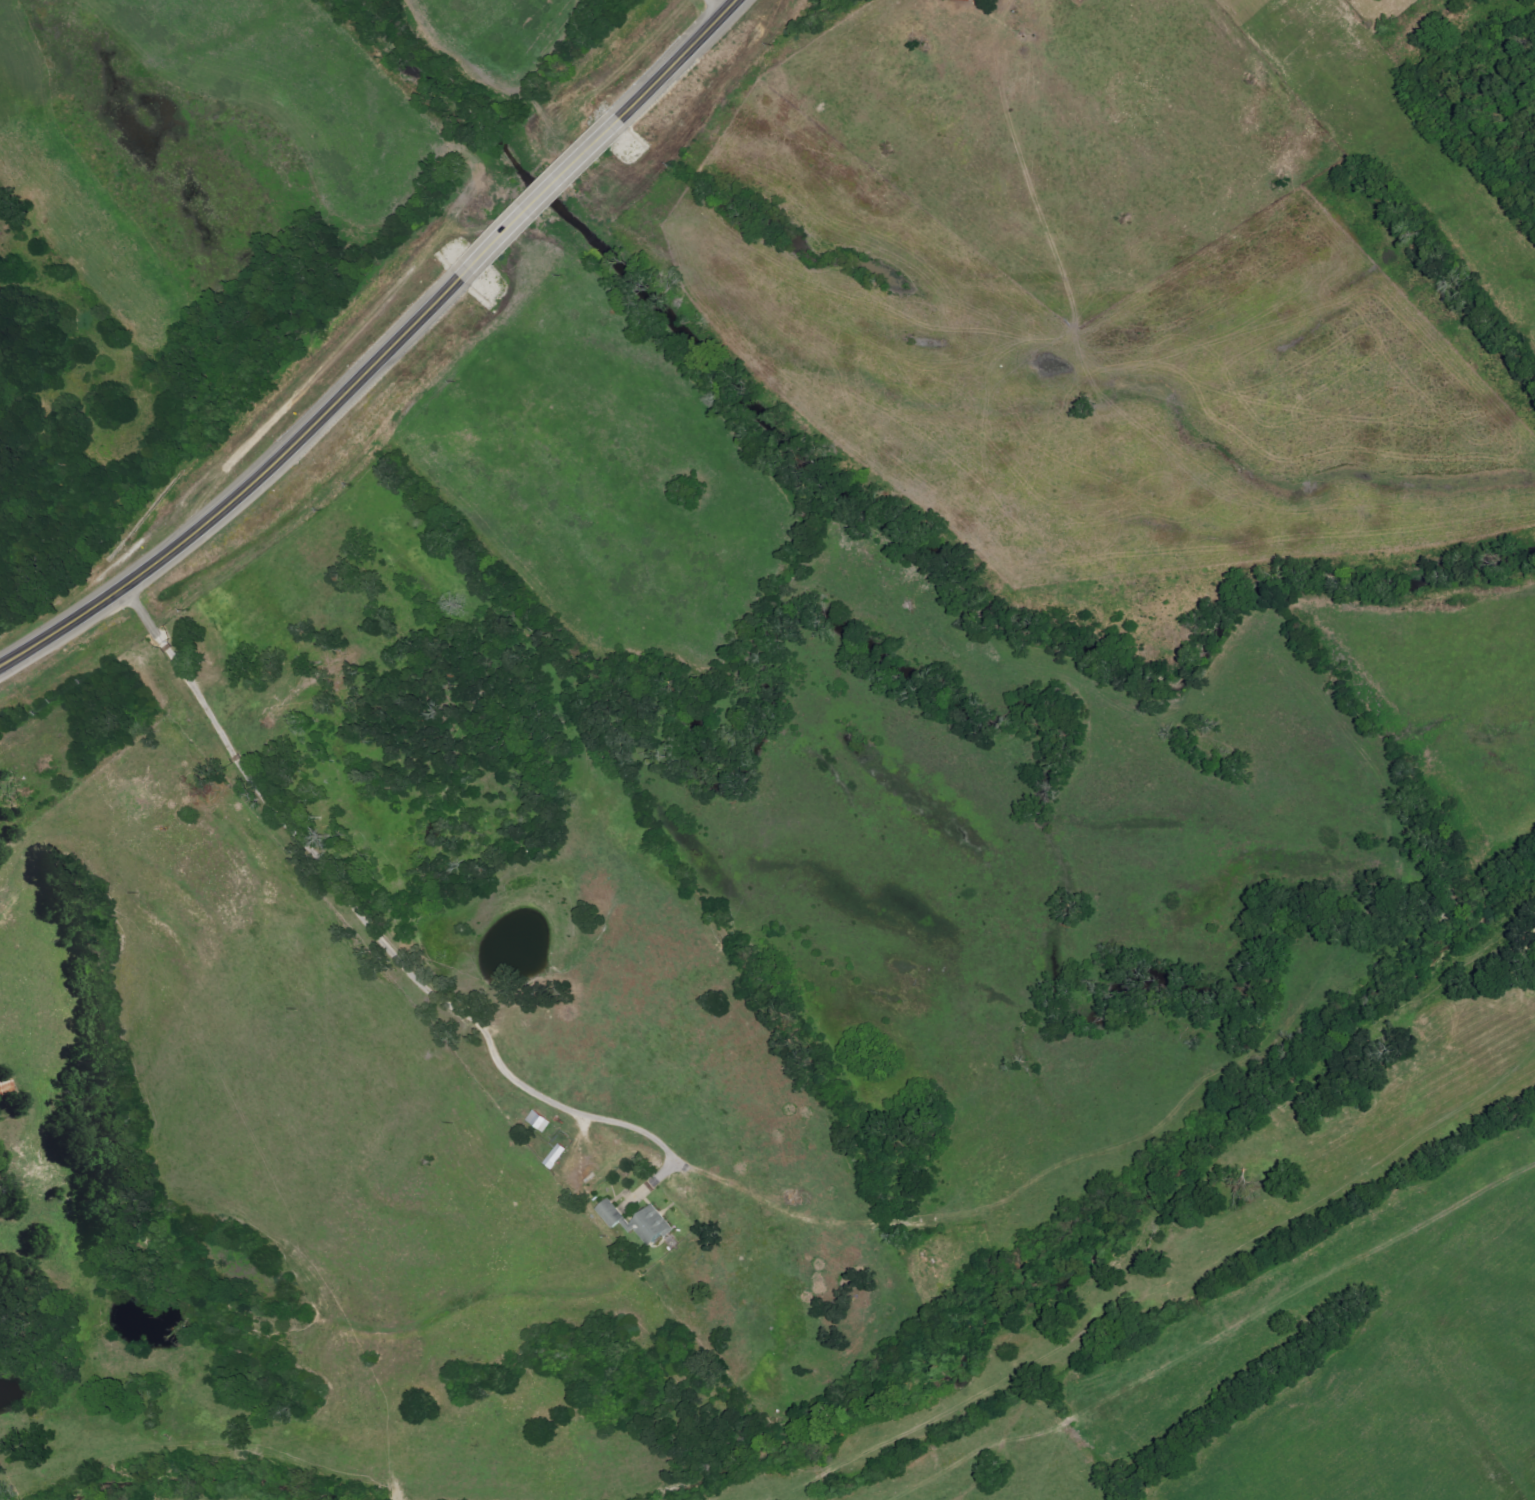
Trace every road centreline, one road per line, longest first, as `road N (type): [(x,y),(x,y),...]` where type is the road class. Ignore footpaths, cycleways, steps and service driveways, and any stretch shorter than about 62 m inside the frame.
road 1 (primary): [(0,677),(59,635),(158,541),(701,0)]

